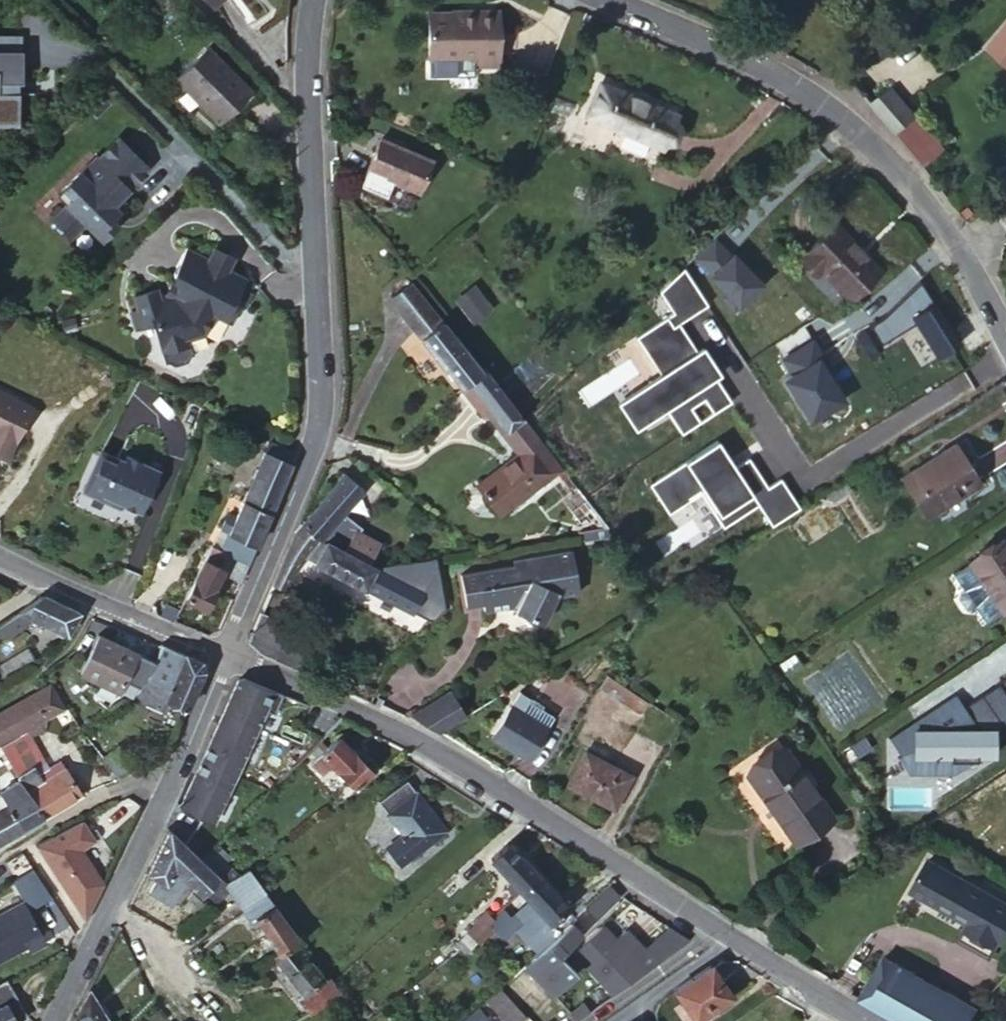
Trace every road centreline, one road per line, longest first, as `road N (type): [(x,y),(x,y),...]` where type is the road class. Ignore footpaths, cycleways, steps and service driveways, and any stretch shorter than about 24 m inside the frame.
road 1 (residential): [(858,1020),(416,742),(227,655)]
road 2 (residential): [(227,655),(322,418),(306,56),(315,0)]
road 3 (residential): [(1005,341),(940,225),(872,147),(746,58),(611,0)]
road 4 (residential): [(55,1020),(227,655)]
road 5 (residential): [(227,655),(0,558)]

